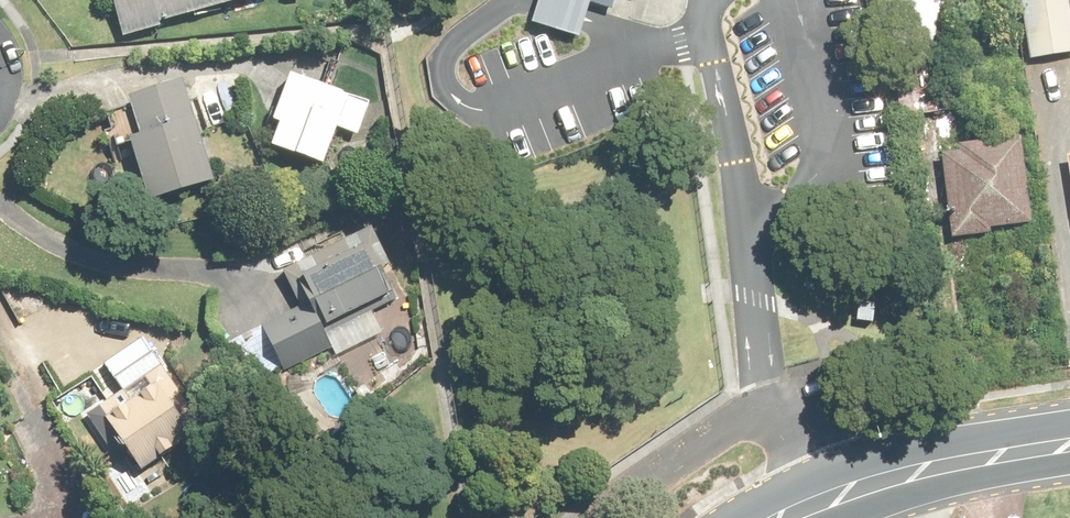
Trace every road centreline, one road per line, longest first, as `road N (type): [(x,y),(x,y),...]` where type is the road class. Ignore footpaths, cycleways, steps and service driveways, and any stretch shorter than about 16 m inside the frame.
road 1 (primary): [(1069,447),(872,486),(786,517)]

